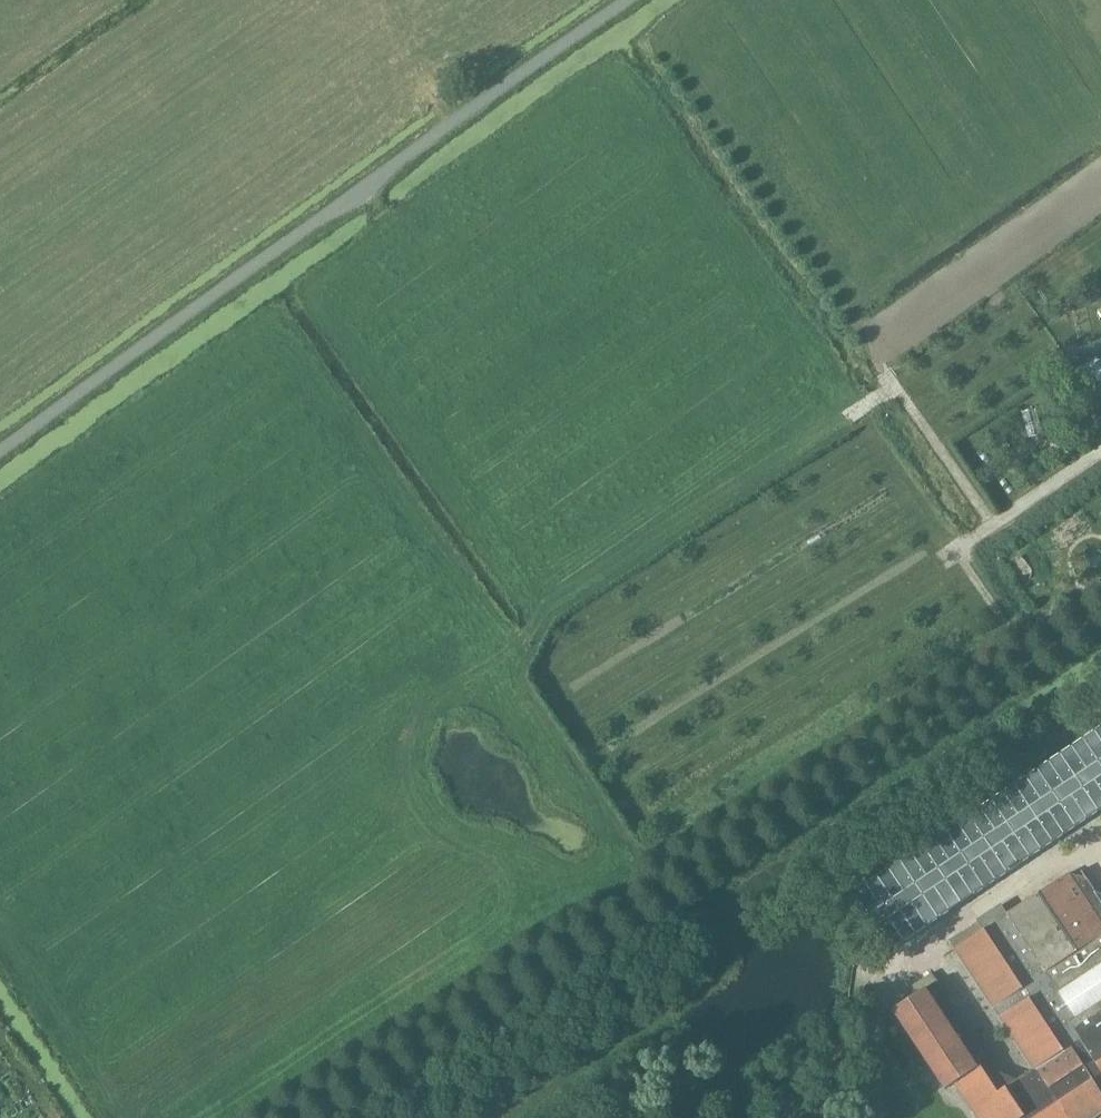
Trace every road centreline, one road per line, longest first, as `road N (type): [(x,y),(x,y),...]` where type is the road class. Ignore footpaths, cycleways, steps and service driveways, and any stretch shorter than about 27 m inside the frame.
road 1 (track): [(1100,612),(296,1117)]
road 2 (unclassified): [(0,455),(632,0)]

